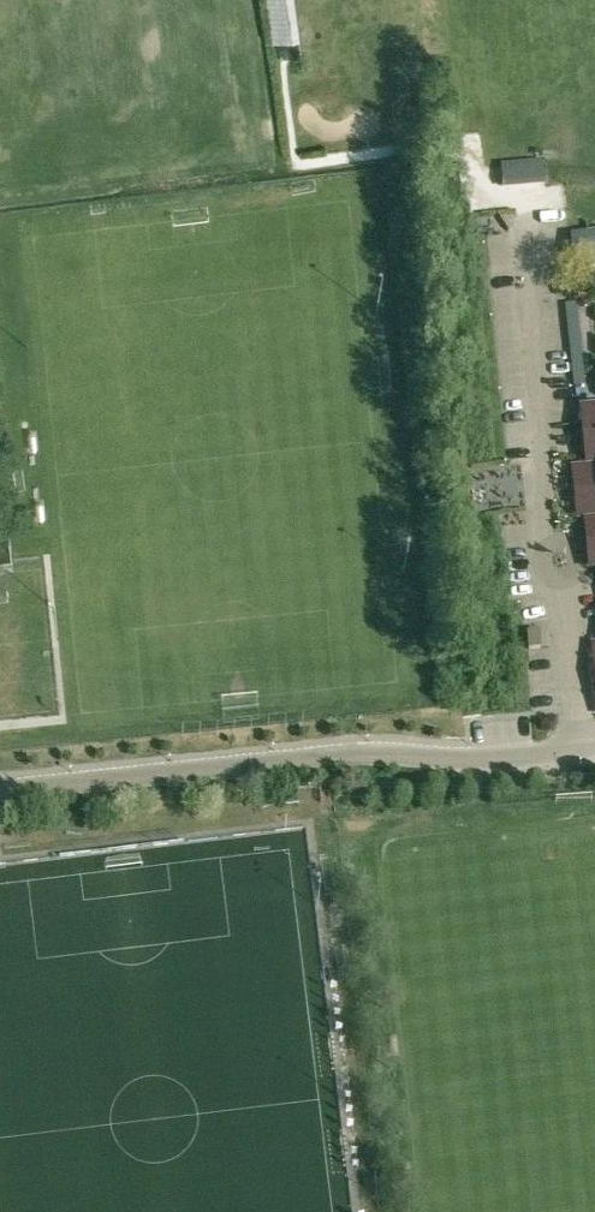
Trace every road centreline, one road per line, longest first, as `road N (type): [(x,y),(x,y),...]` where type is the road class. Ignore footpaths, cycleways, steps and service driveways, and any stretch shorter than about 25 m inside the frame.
road 1 (residential): [(0,792),(315,756),(473,760),(594,747)]

